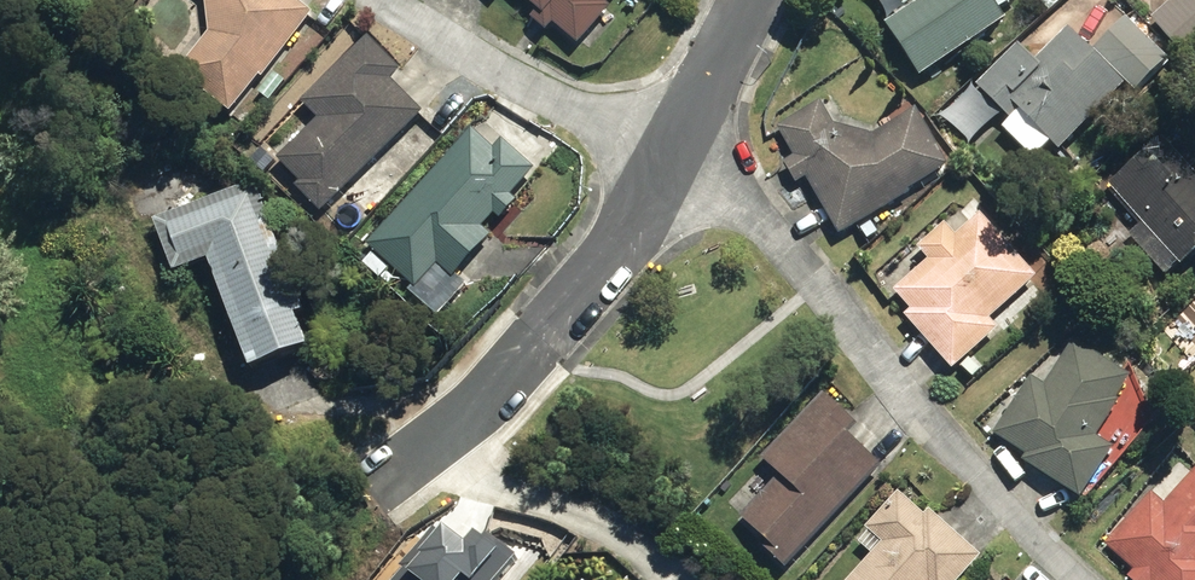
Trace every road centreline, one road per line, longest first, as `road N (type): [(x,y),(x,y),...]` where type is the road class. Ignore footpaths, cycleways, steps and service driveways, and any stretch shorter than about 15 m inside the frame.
road 1 (residential): [(668,164),(730,196),(936,433),(1082,579)]
road 2 (residential): [(423,447),(534,351),(604,275),(668,164)]
road 3 (residential): [(388,0),(668,164)]
road 4 (residential): [(423,447),(573,514),(661,579)]
road 5 (residential): [(668,164),(750,0)]

